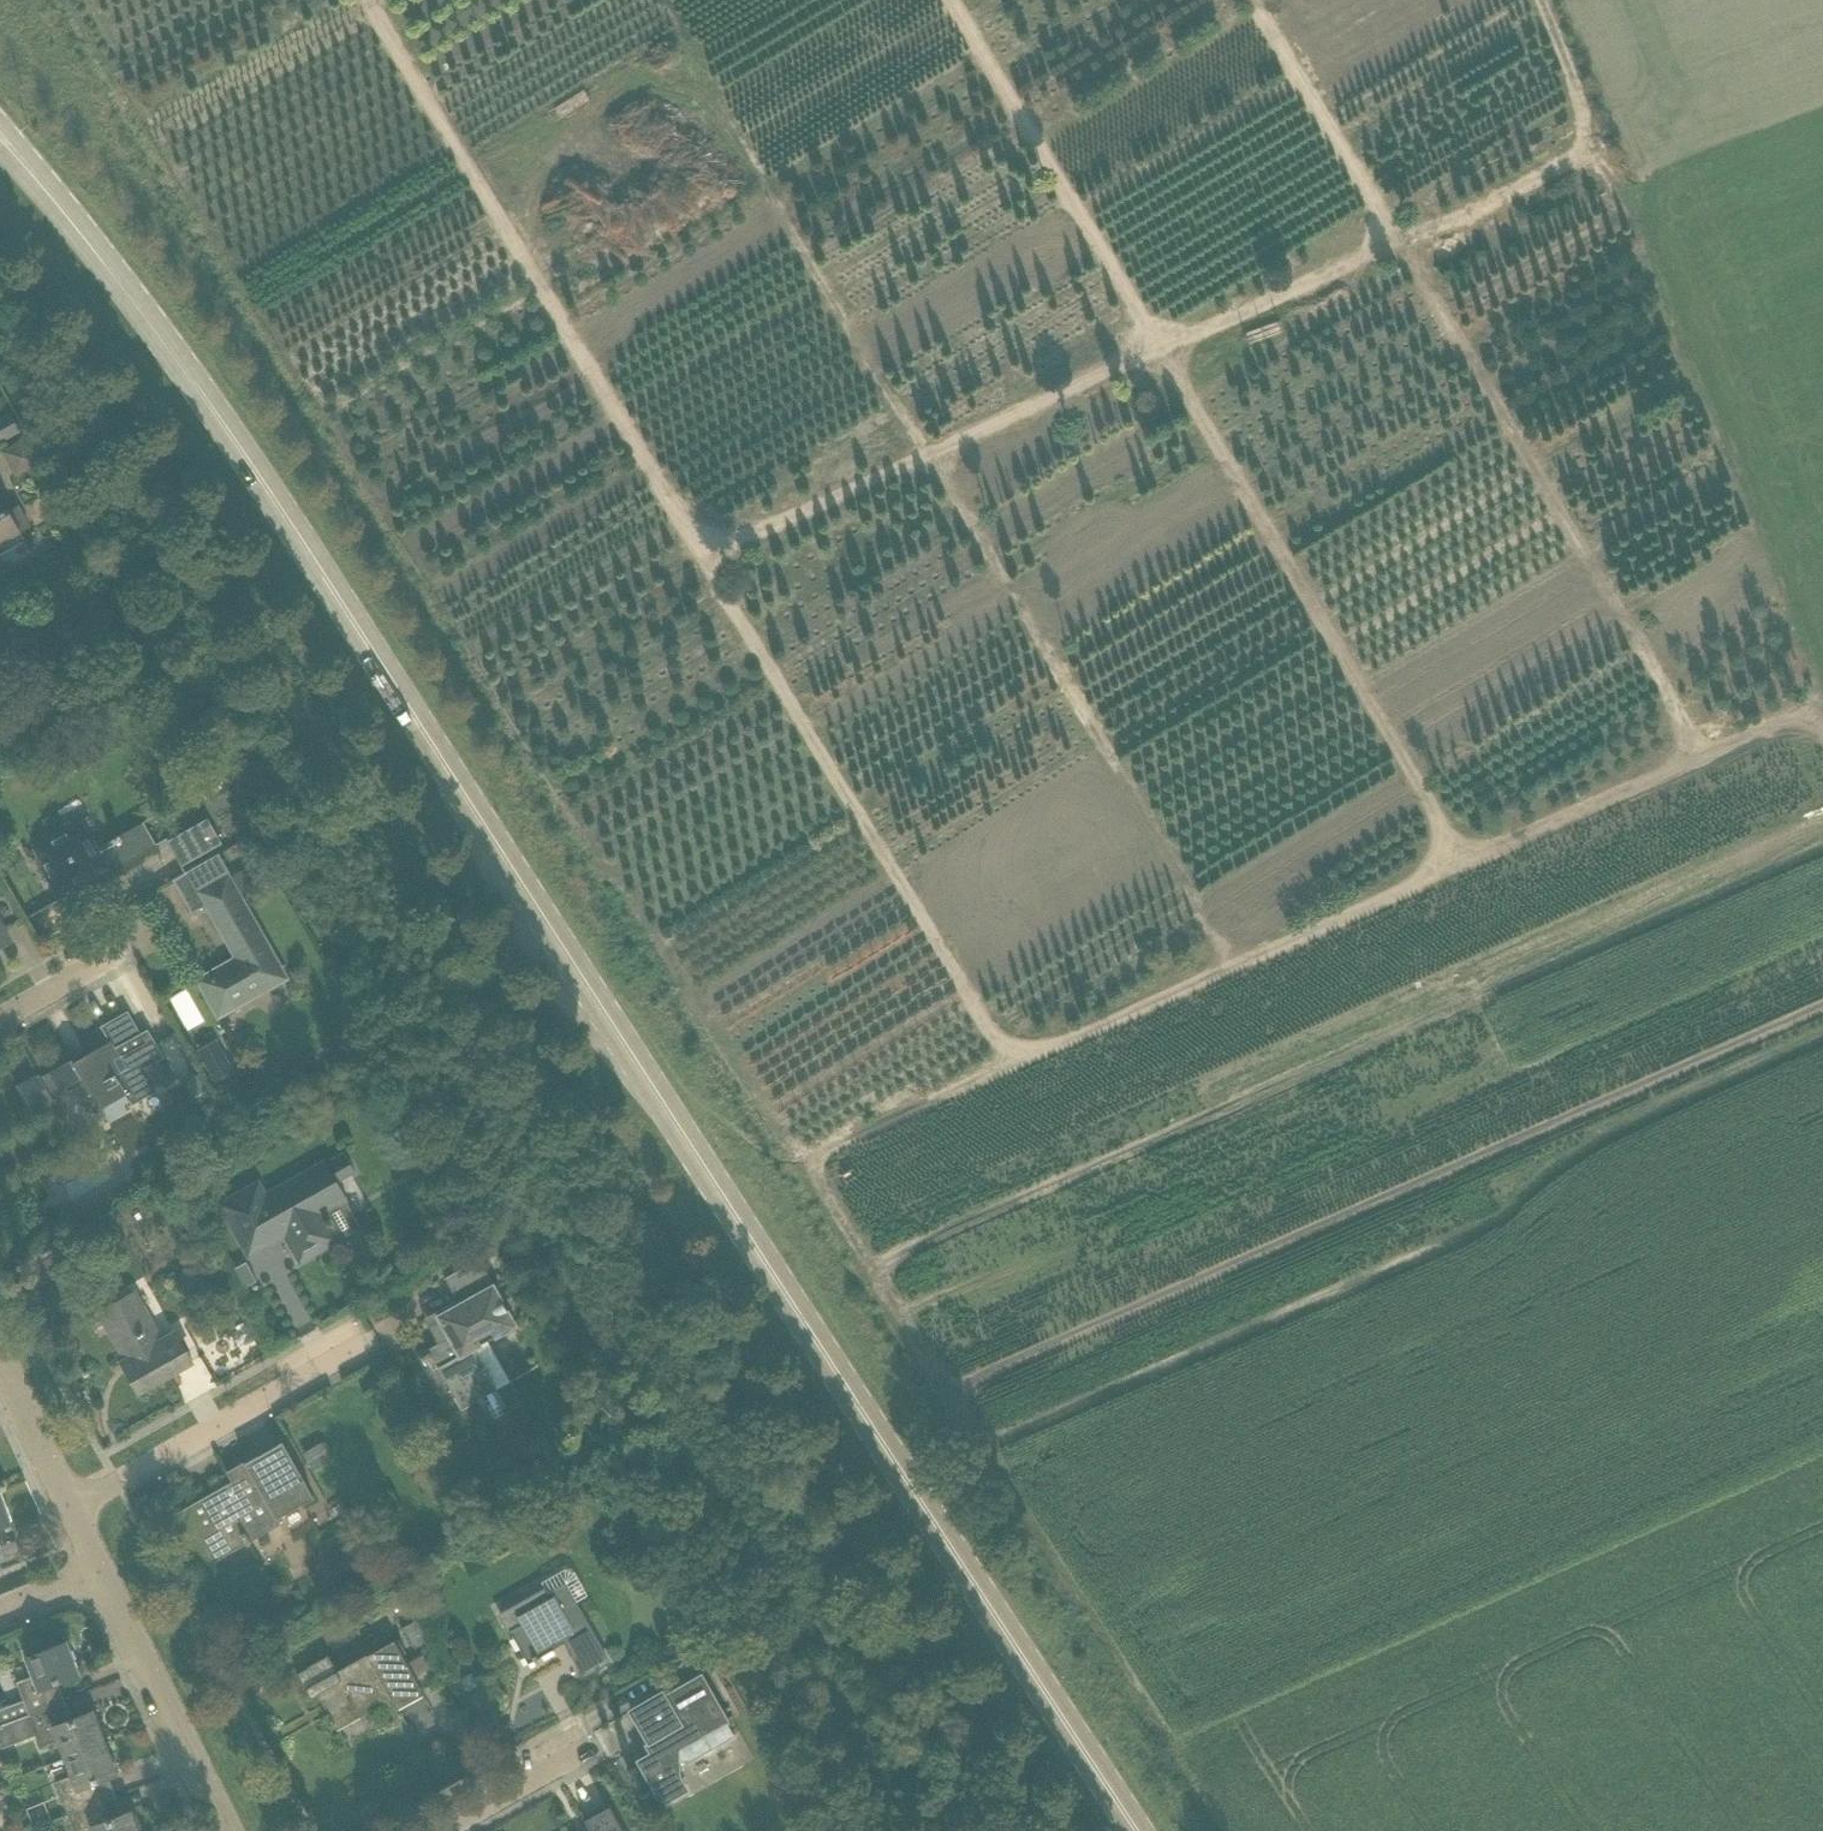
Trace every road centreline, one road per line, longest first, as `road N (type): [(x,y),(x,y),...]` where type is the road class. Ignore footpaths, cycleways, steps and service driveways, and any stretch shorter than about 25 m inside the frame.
road 1 (primary): [(1142,1830),(727,1194),(557,948),(208,401),(0,138)]
road 2 (residential): [(70,1506),(349,1344)]
road 3 (residential): [(226,1830),(101,1572)]
road 4 (residential): [(0,1015),(142,932),(172,894)]
road 5 (residential): [(447,1830),(596,1750)]
road 6 (residential): [(70,1506),(0,1370)]

